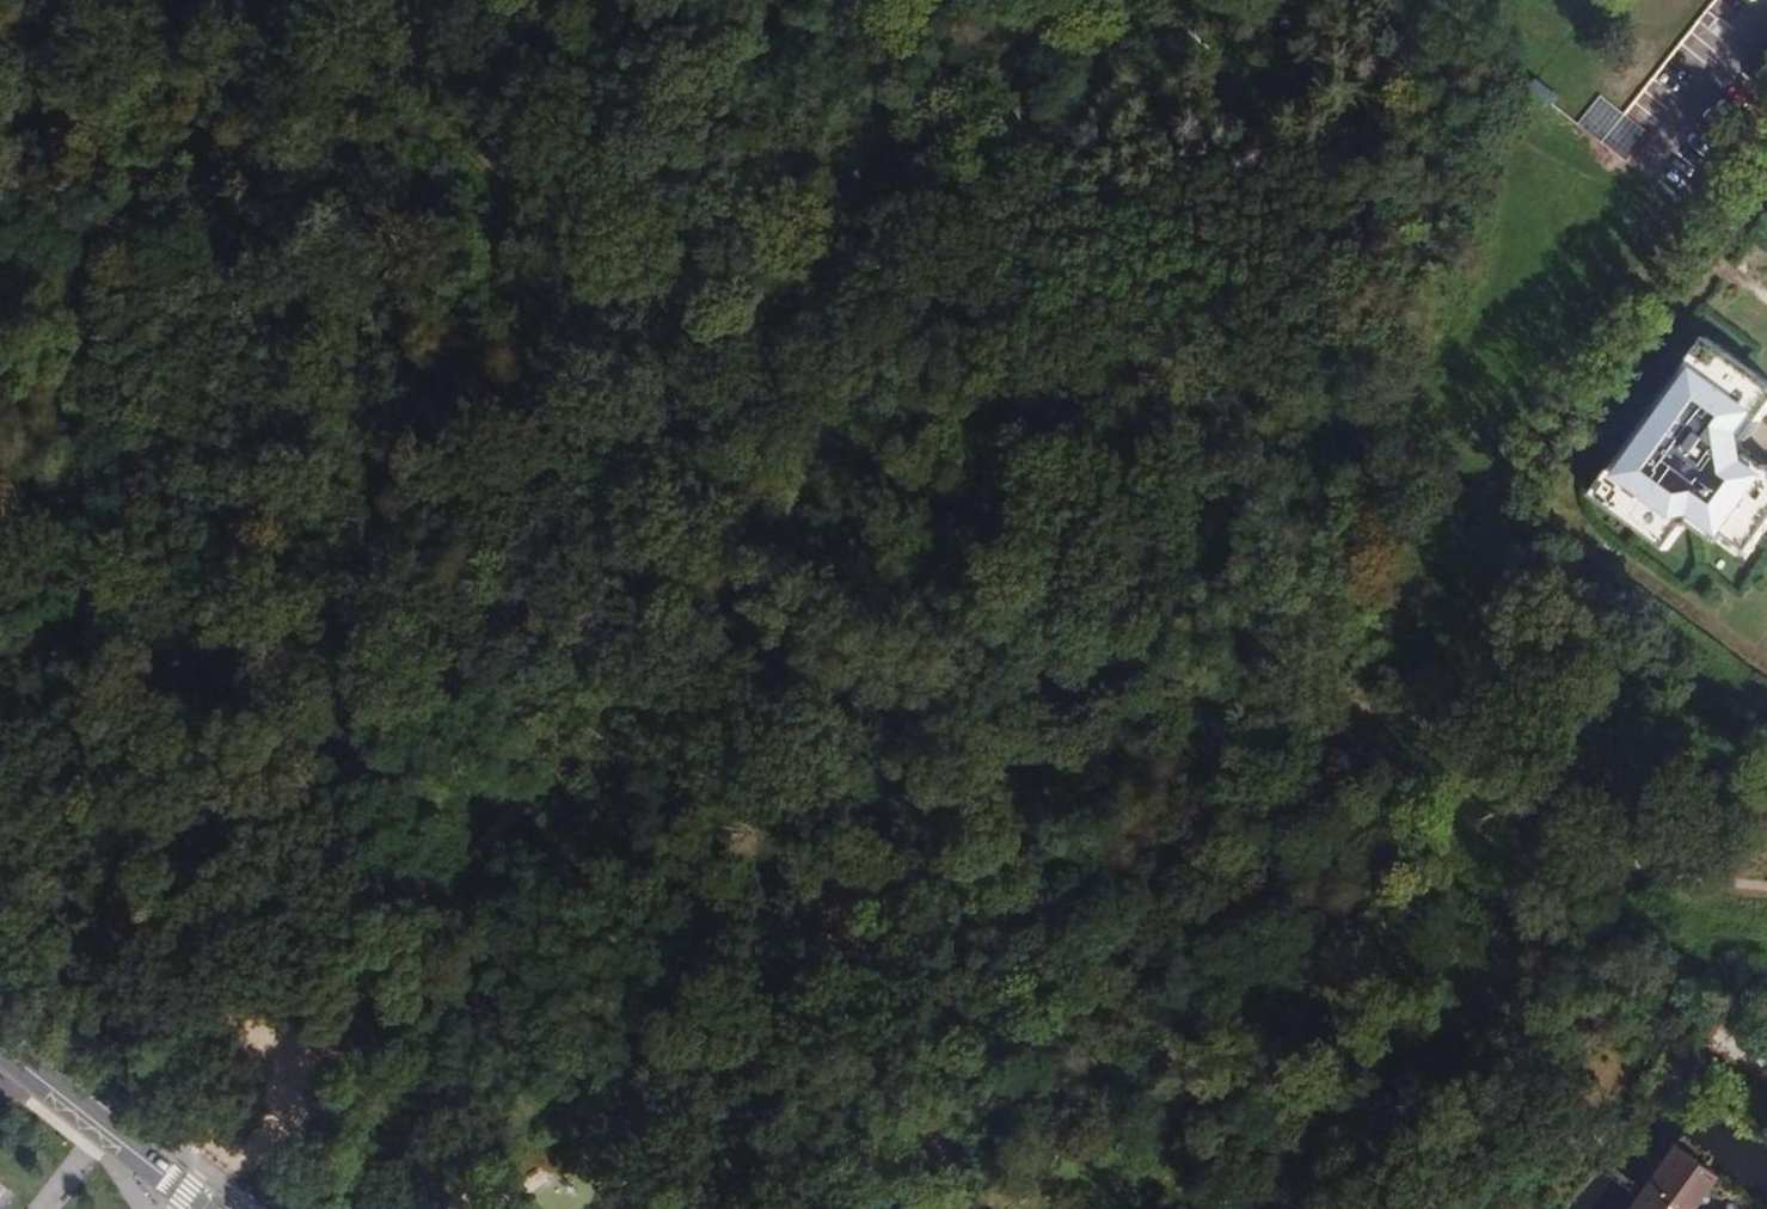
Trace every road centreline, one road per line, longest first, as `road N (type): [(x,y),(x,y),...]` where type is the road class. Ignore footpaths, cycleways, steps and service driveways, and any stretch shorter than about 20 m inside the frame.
road 1 (tertiary): [(212,1208),(0,1043)]
road 2 (residential): [(1646,156),(1766,21)]

